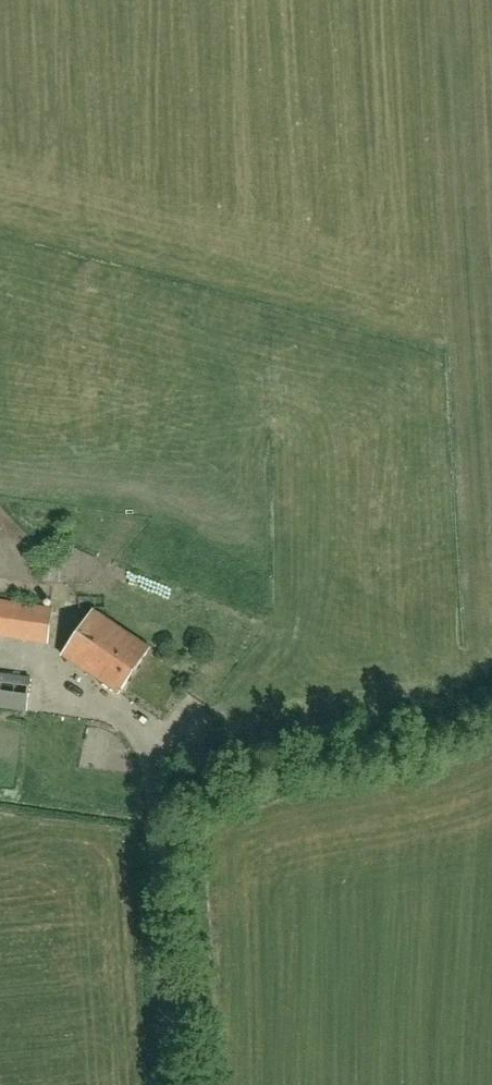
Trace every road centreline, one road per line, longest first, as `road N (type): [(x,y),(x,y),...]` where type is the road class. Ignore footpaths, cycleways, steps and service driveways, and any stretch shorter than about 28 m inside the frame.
road 1 (track): [(146,750),(167,1084)]

